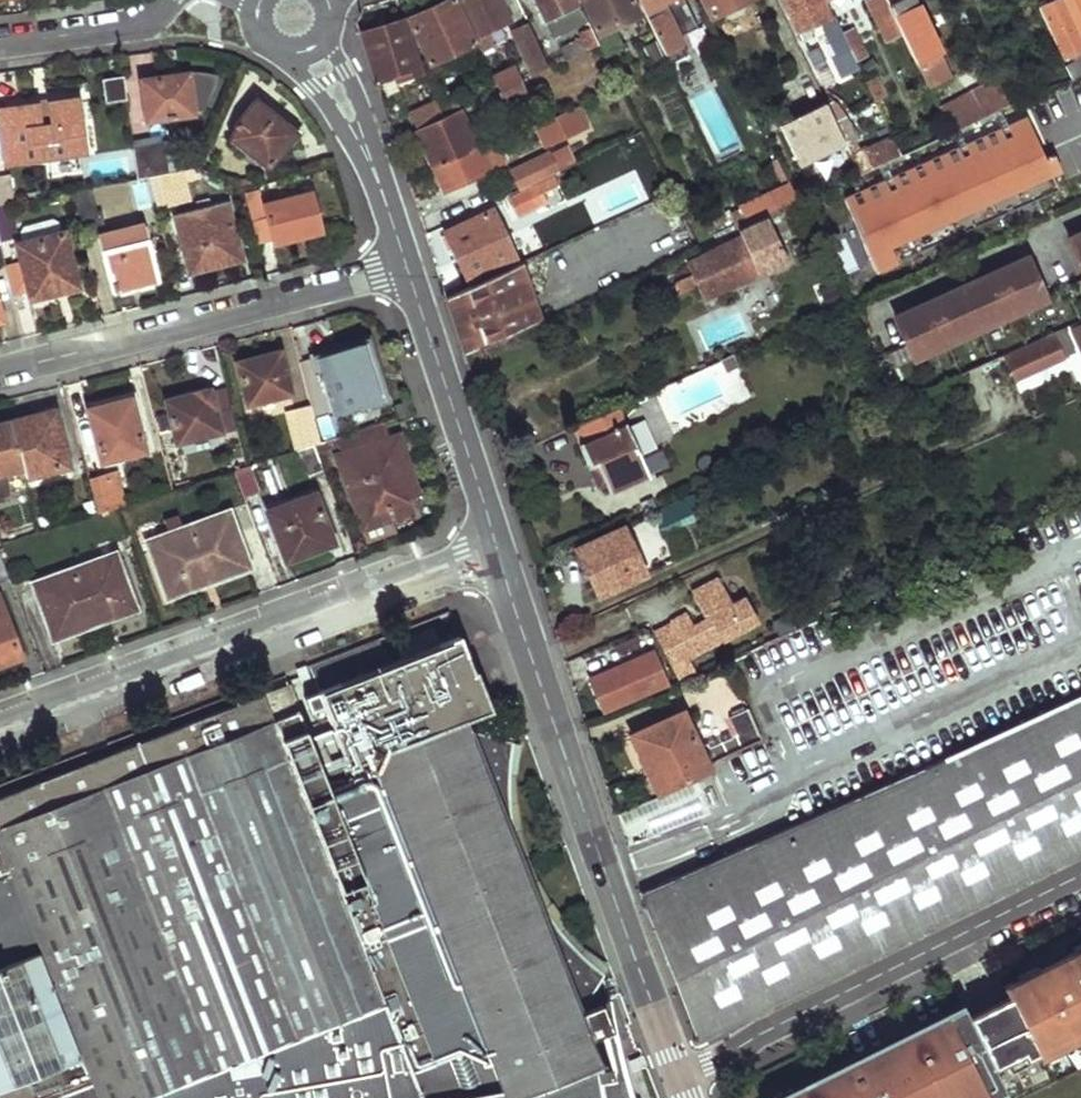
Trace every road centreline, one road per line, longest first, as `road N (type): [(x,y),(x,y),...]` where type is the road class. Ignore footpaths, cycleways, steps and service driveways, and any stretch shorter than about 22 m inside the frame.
road 1 (tertiary): [(677,1072),(498,550)]
road 2 (residential): [(498,550),(0,733)]
road 3 (residential): [(677,1072),(1080,876)]
road 4 (residential): [(408,269),(0,371)]
road 5 (tertiary): [(498,550),(408,269)]
road 6 (tertiary): [(279,51),(342,126),(387,207)]
road 7 (tertiary): [(387,207),(370,135),(328,29)]
road 8 (residential): [(164,0),(130,26),(0,44)]

